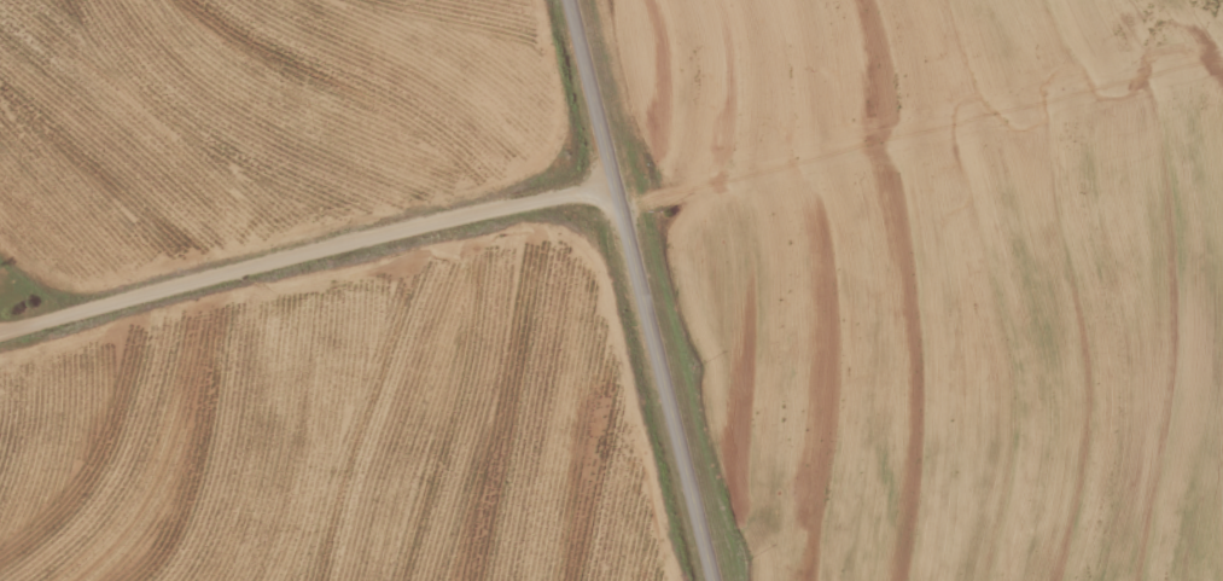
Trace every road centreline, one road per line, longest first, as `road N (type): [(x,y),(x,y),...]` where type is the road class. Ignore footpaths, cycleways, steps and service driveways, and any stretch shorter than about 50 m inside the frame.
road 1 (residential): [(0,315),(612,176)]
road 2 (residential): [(628,242),(675,219),(1222,77)]
road 3 (tertiary): [(711,580),(571,0)]

